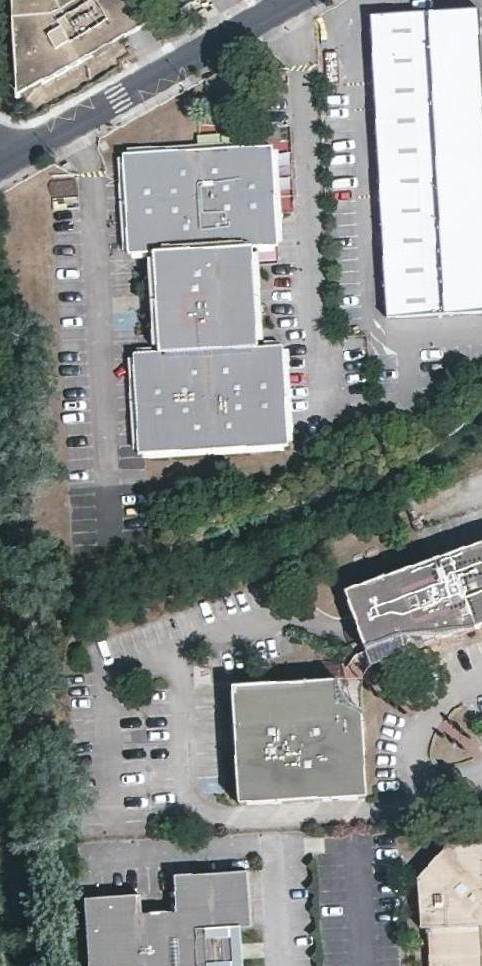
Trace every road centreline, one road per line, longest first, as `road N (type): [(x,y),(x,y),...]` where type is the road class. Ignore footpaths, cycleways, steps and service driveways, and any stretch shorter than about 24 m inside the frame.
road 1 (residential): [(293,0),(0,164)]

